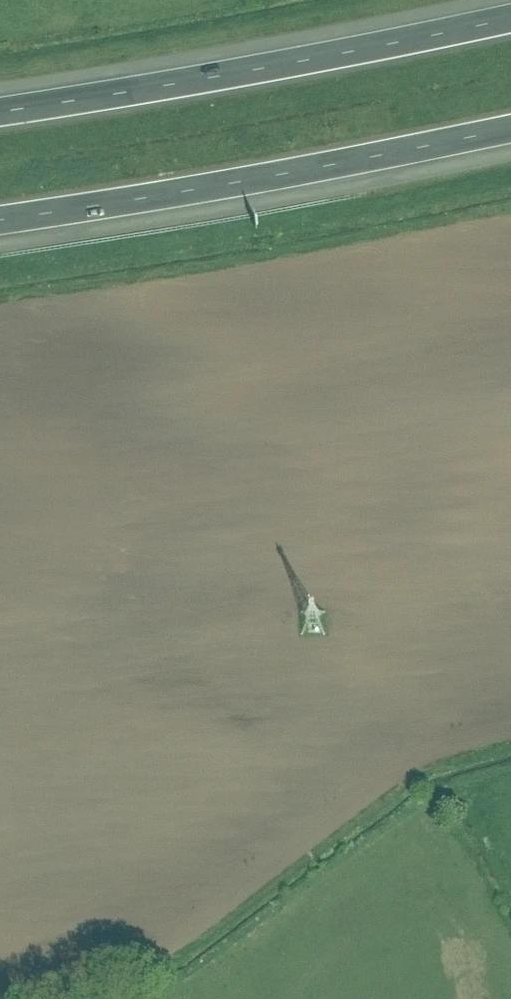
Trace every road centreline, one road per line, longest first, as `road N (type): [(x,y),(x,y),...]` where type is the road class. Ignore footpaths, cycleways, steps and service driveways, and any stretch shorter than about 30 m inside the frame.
road 1 (motorway): [(510,3),(0,104)]
road 2 (motorway): [(0,217),(510,123)]

